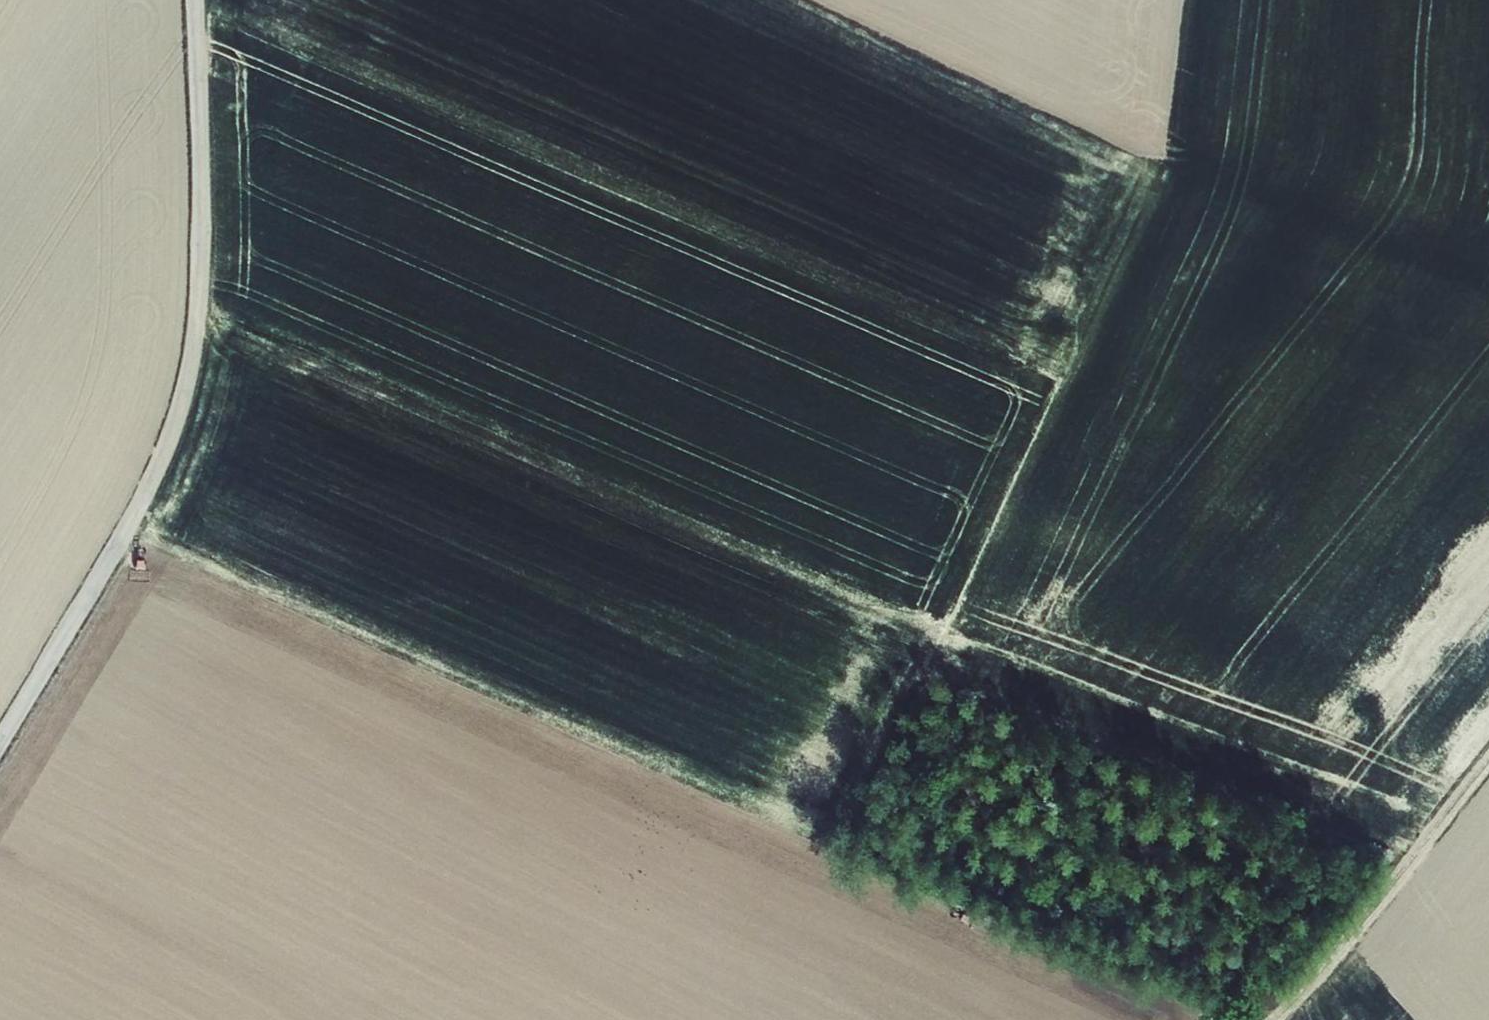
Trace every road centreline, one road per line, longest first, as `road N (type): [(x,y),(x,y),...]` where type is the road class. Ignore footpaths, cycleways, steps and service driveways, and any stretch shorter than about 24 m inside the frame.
road 1 (unclassified): [(194,0),(201,266),(189,380),(126,530),(0,743)]
road 2 (track): [(1272,1019),(1349,942),(1488,769)]

